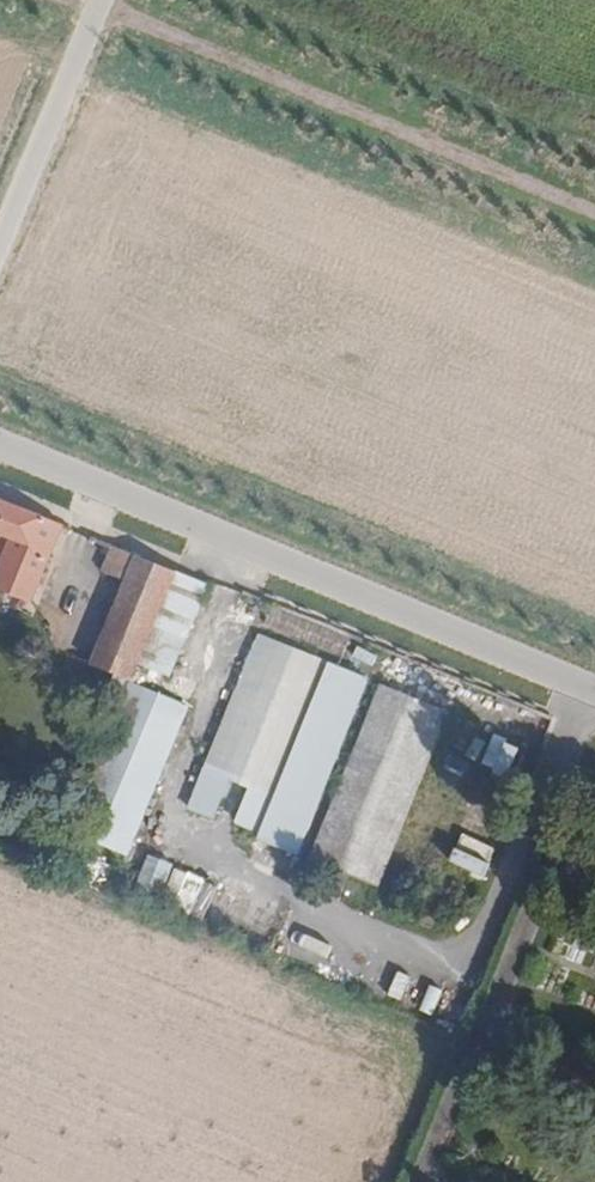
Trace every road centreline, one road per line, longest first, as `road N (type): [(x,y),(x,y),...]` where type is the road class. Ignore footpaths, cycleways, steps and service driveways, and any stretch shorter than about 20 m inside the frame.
road 1 (residential): [(594,695),(0,443)]
road 2 (track): [(90,0),(594,207)]
road 3 (unclassified): [(0,249),(97,0)]

